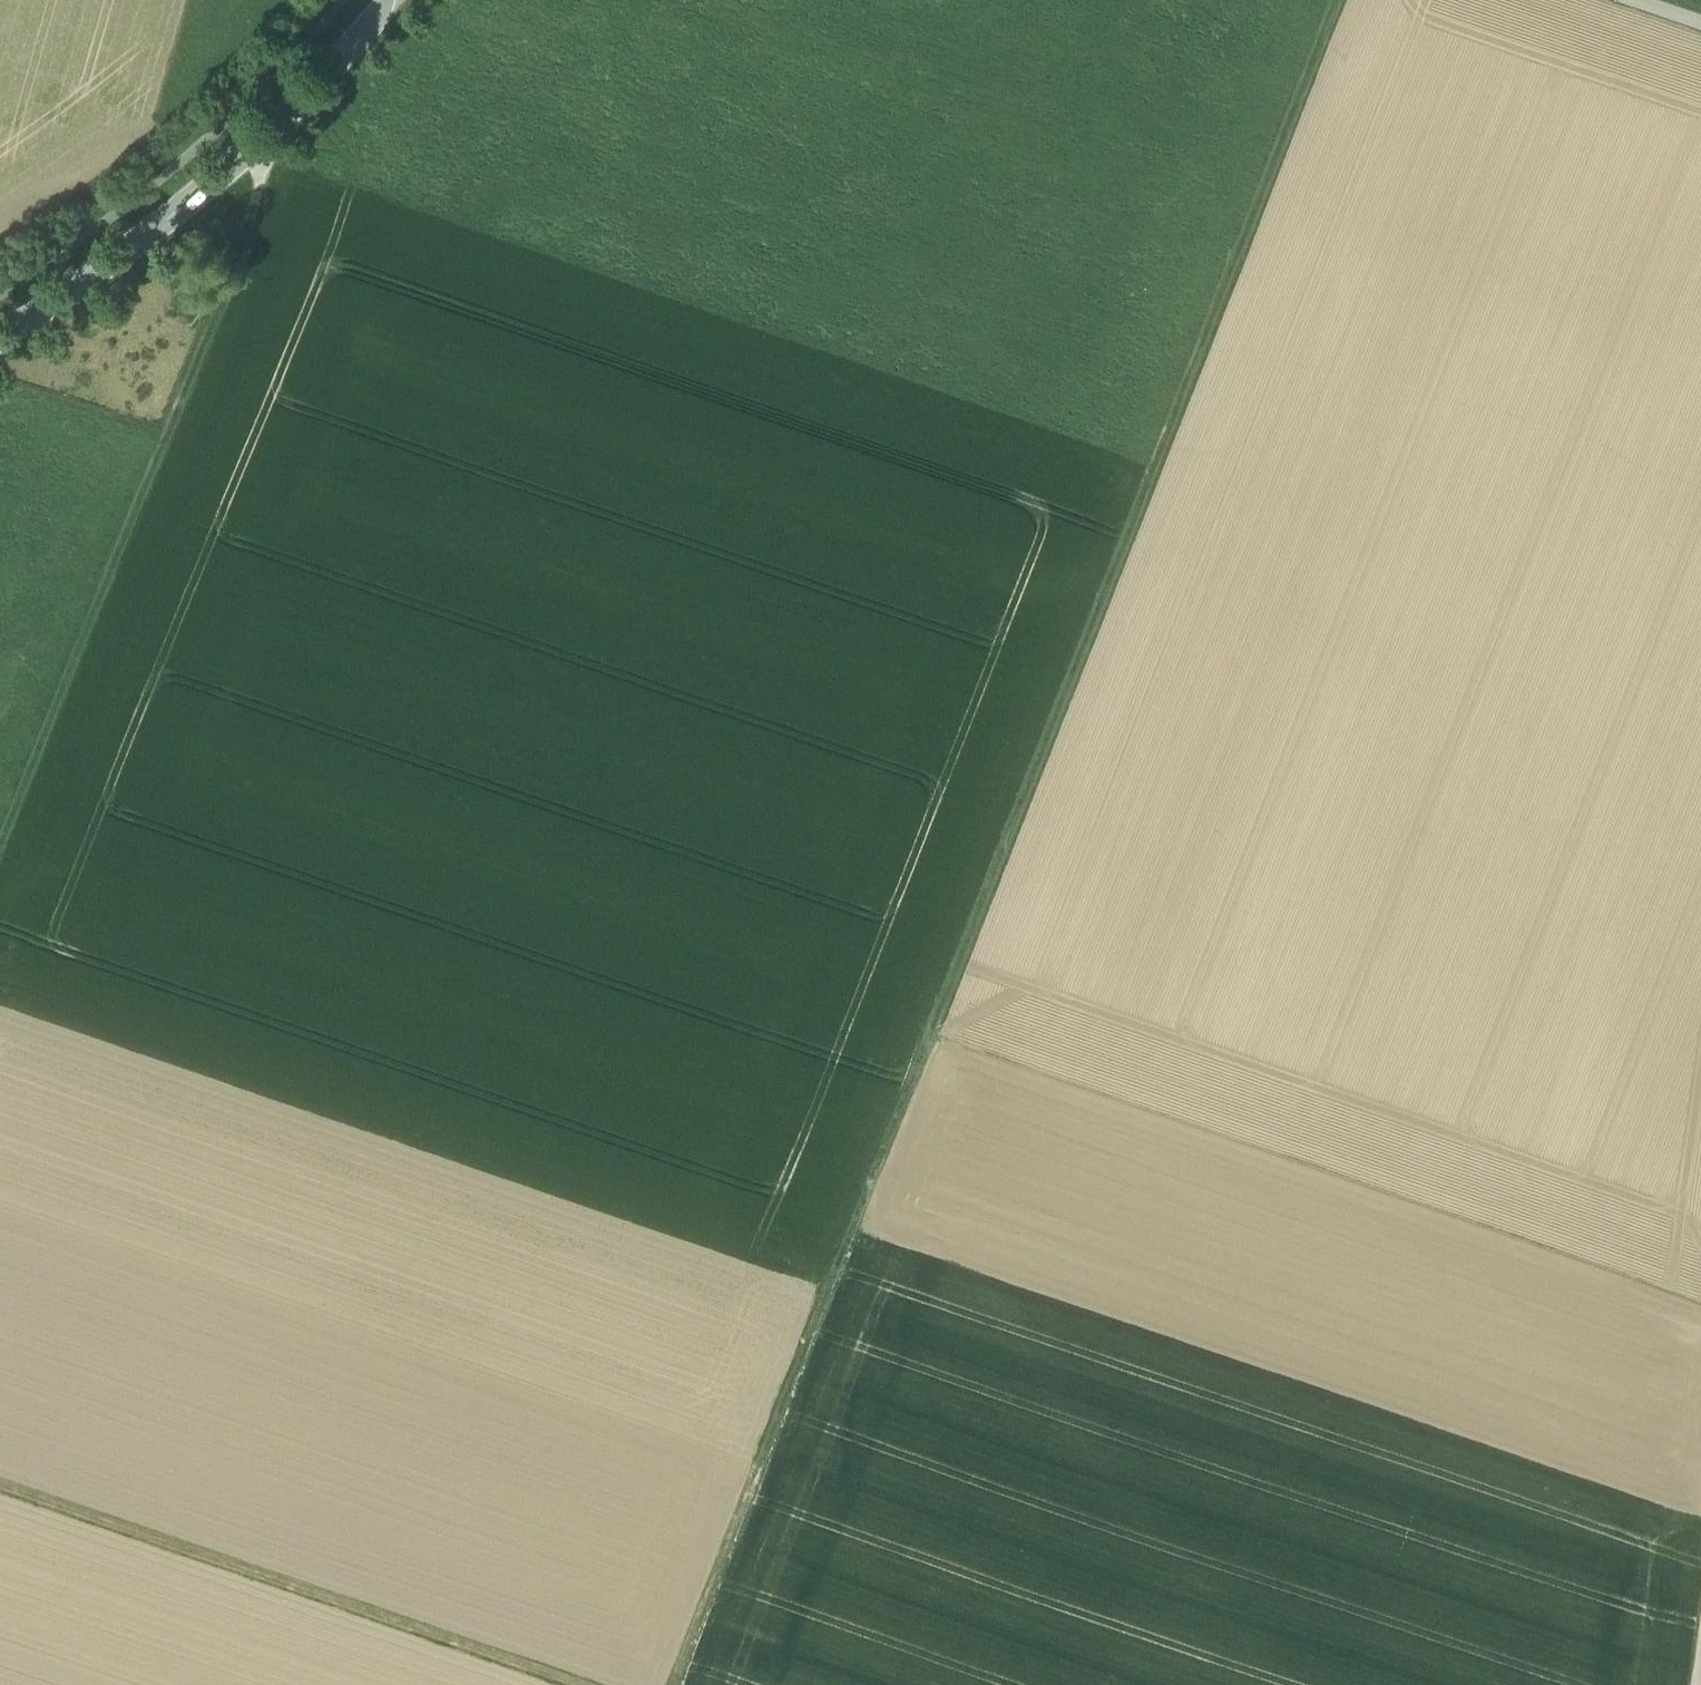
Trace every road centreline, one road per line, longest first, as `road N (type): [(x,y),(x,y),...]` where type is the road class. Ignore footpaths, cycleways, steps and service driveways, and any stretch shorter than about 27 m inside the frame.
road 1 (track): [(677,1684),(1189,396),(1336,0)]
road 2 (track): [(256,140),(265,190),(0,847)]
road 3 (track): [(0,1495),(551,1684)]
road 4 (unclassified): [(0,335),(166,216),(289,112),(388,0)]

